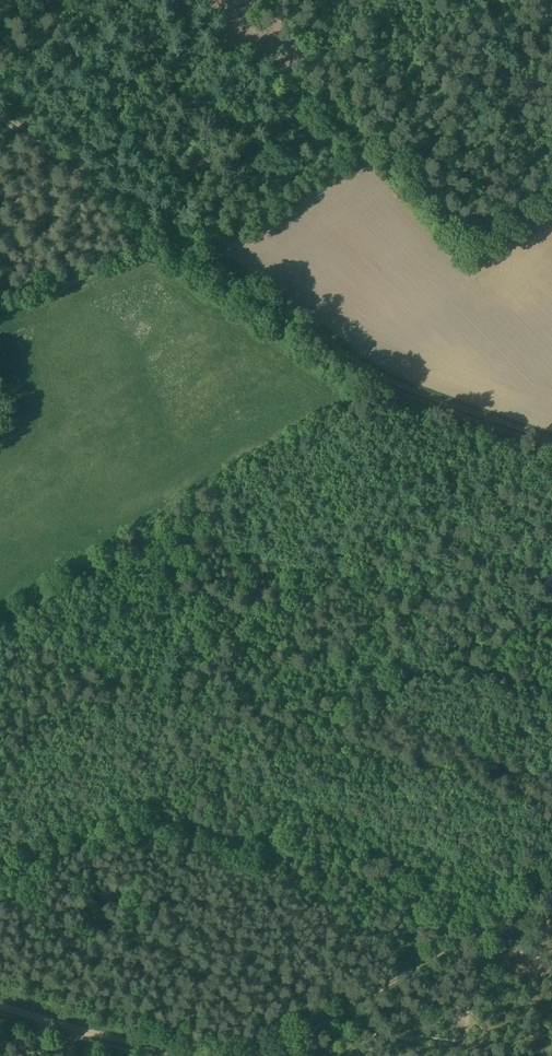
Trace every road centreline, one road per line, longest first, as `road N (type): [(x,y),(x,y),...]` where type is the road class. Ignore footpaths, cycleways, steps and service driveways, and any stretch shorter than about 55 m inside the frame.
road 1 (track): [(0,111),(403,395),(551,447)]
road 2 (track): [(551,888),(266,1055)]
road 3 (track): [(213,0),(294,82),(428,0)]
road 4 (track): [(109,0),(0,85)]

